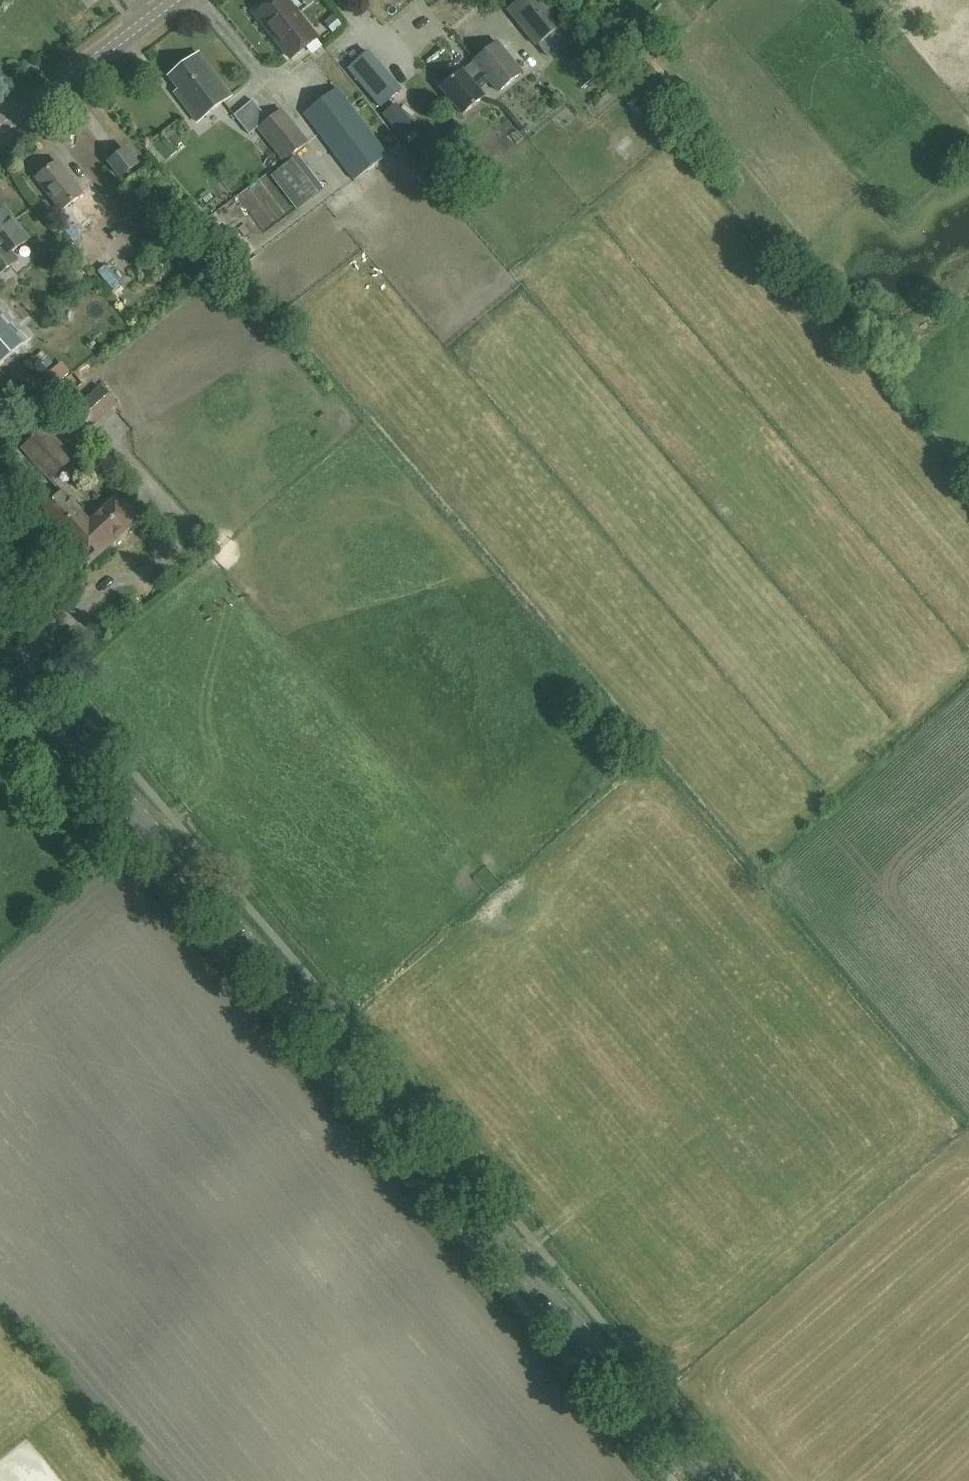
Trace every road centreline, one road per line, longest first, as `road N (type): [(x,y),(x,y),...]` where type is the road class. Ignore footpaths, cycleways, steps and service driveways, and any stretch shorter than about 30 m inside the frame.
road 1 (secondary): [(708,1480),(0,651)]
road 2 (tertiary): [(0,131),(178,0)]

